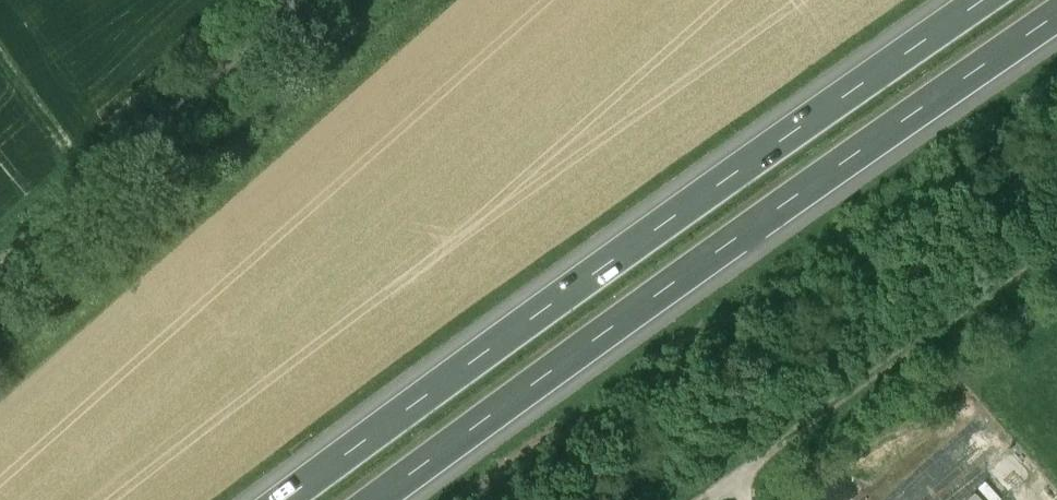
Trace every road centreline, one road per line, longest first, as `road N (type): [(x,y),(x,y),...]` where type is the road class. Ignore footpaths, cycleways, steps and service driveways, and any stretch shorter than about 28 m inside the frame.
road 1 (motorway): [(996,0),(292,499)]
road 2 (motorway): [(390,499),(1056,23)]
road 3 (track): [(711,499),(1056,251)]
road 4 (track): [(0,55),(73,155),(0,228)]

